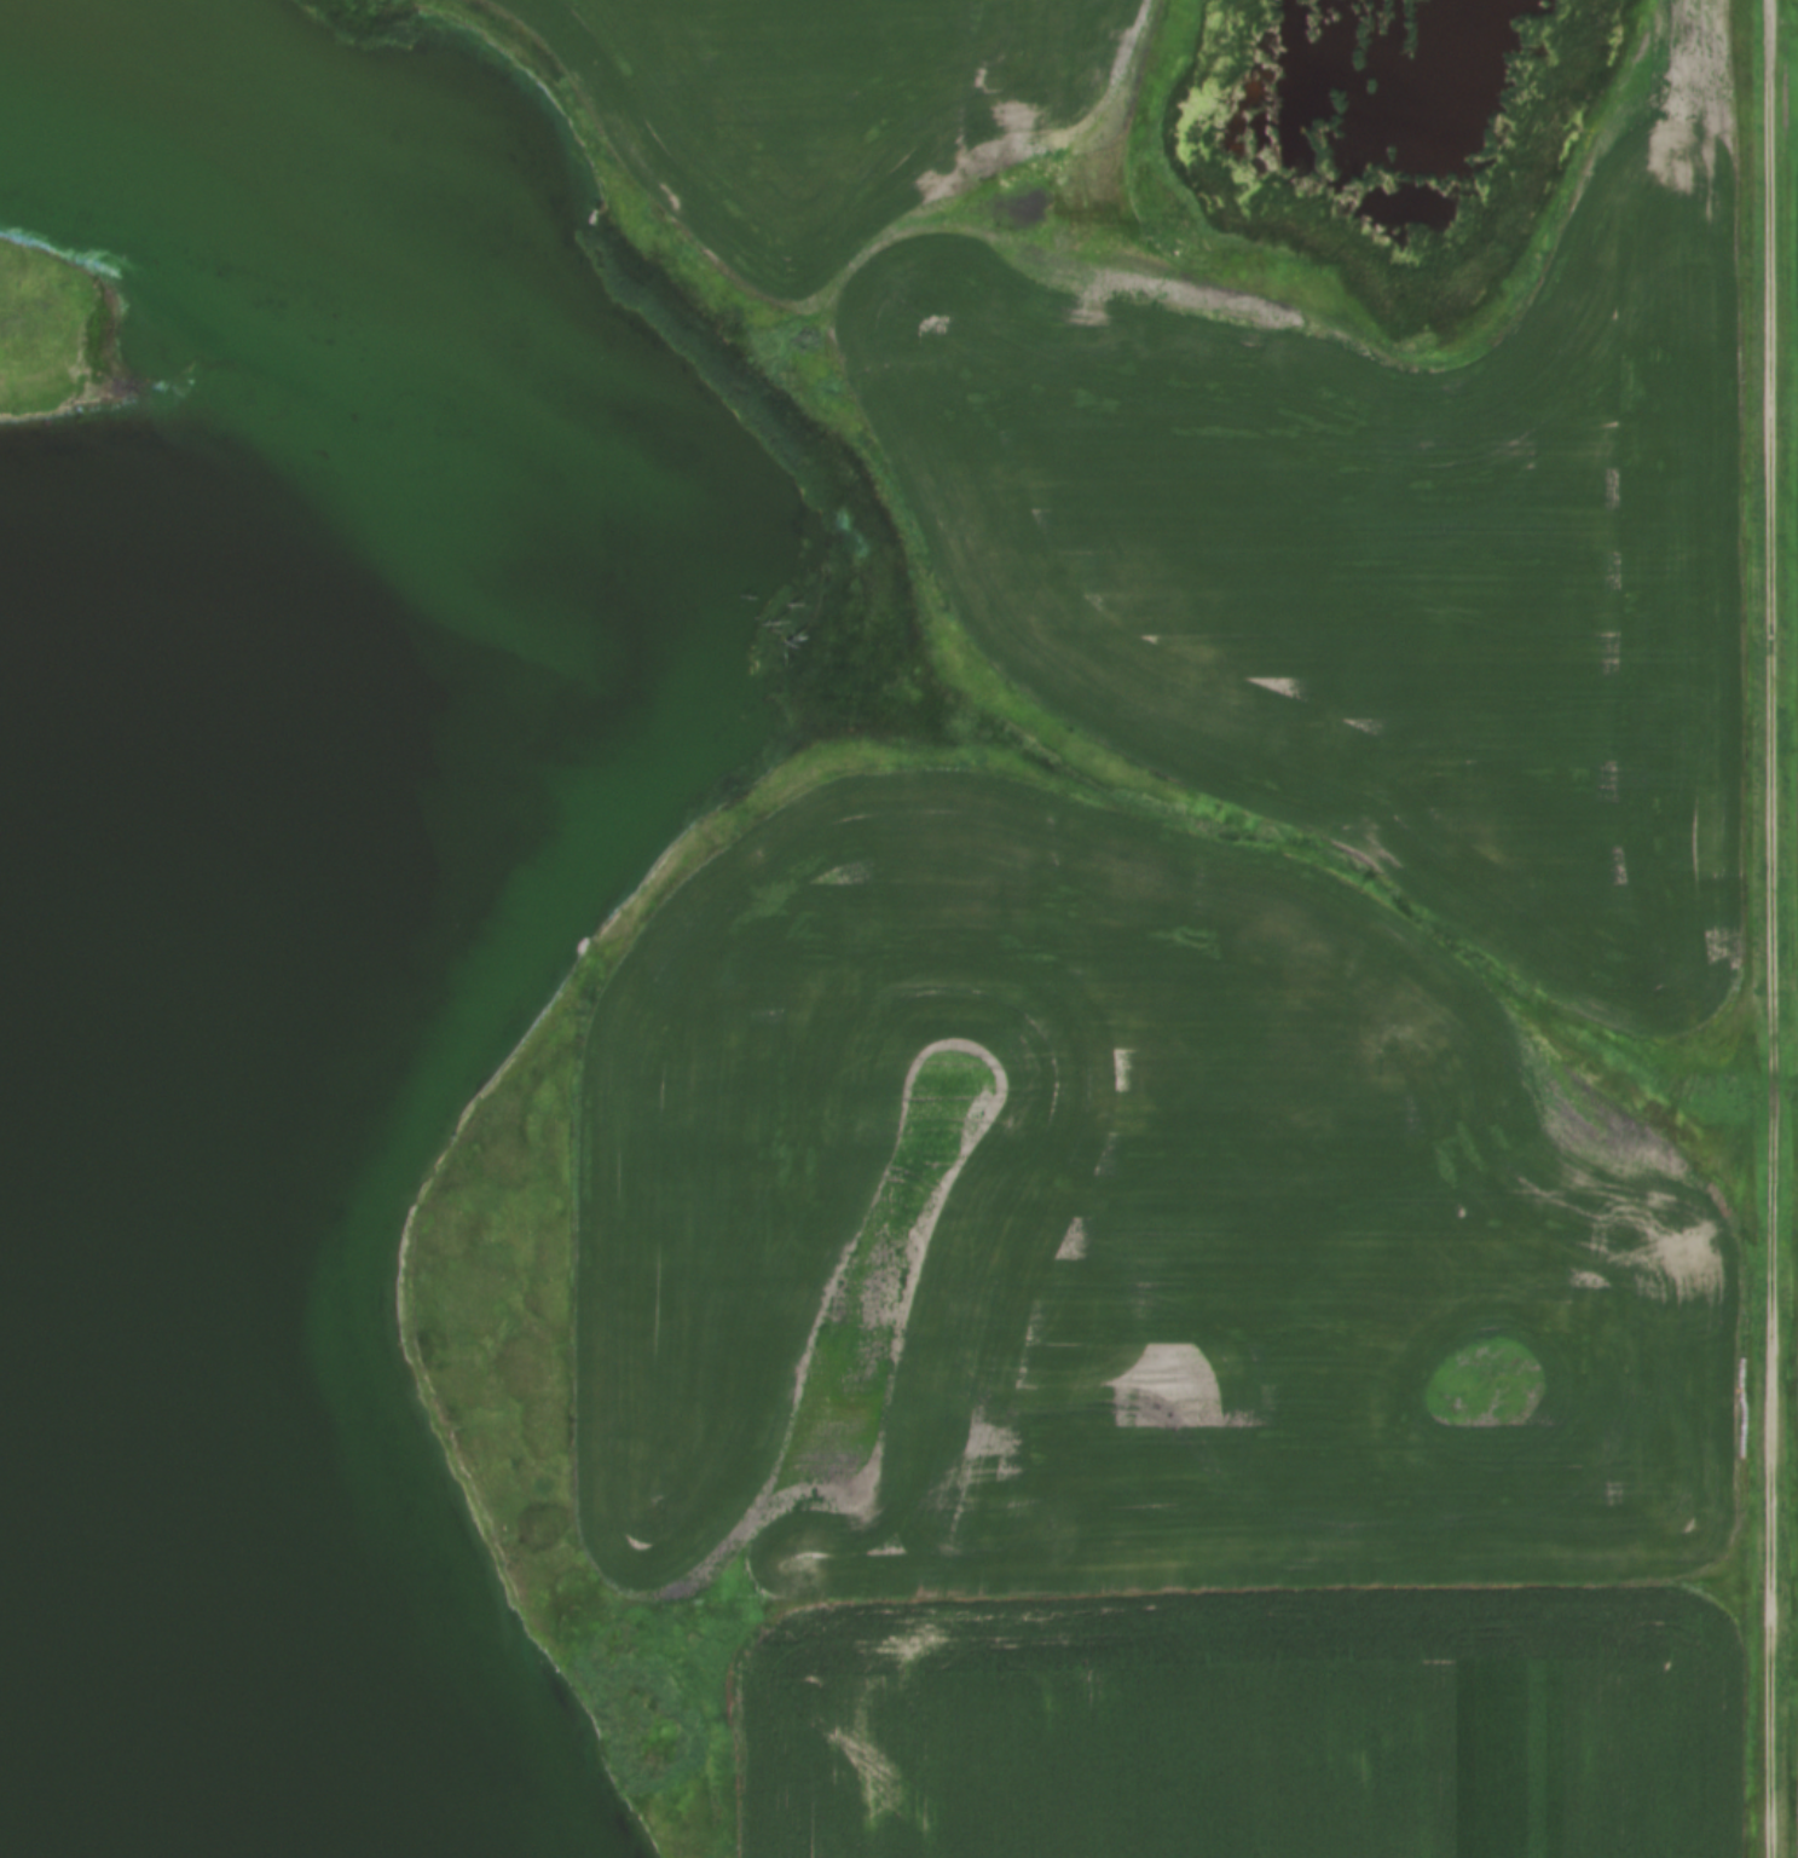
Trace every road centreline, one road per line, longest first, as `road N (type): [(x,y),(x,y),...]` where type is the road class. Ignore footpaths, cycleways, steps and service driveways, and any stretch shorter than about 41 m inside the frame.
road 1 (track): [(1775,1857),(1770,0)]

